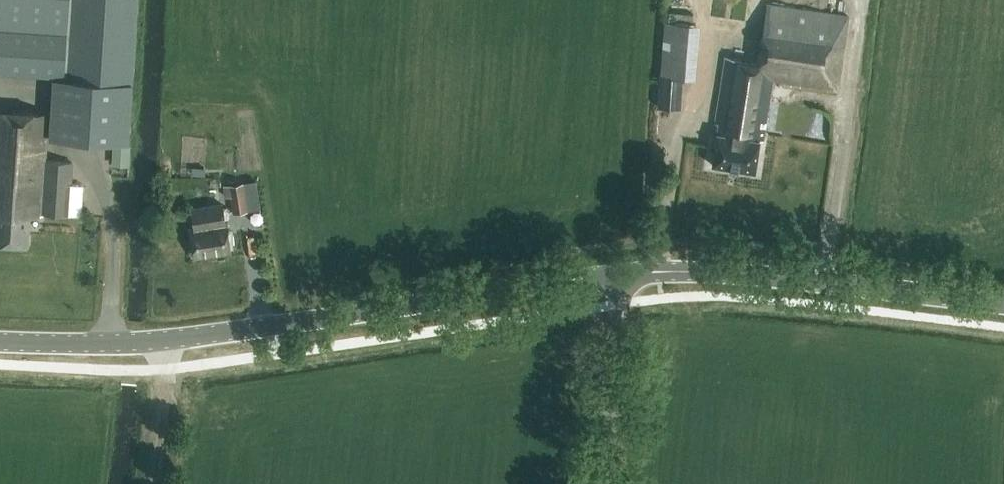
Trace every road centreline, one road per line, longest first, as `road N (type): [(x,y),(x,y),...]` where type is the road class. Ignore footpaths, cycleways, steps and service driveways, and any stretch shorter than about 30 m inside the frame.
road 1 (tertiary): [(626,274),(167,340),(0,341)]
road 2 (tertiary): [(1003,305),(754,274),(626,274)]
road 3 (unclassified): [(602,483),(626,274)]

